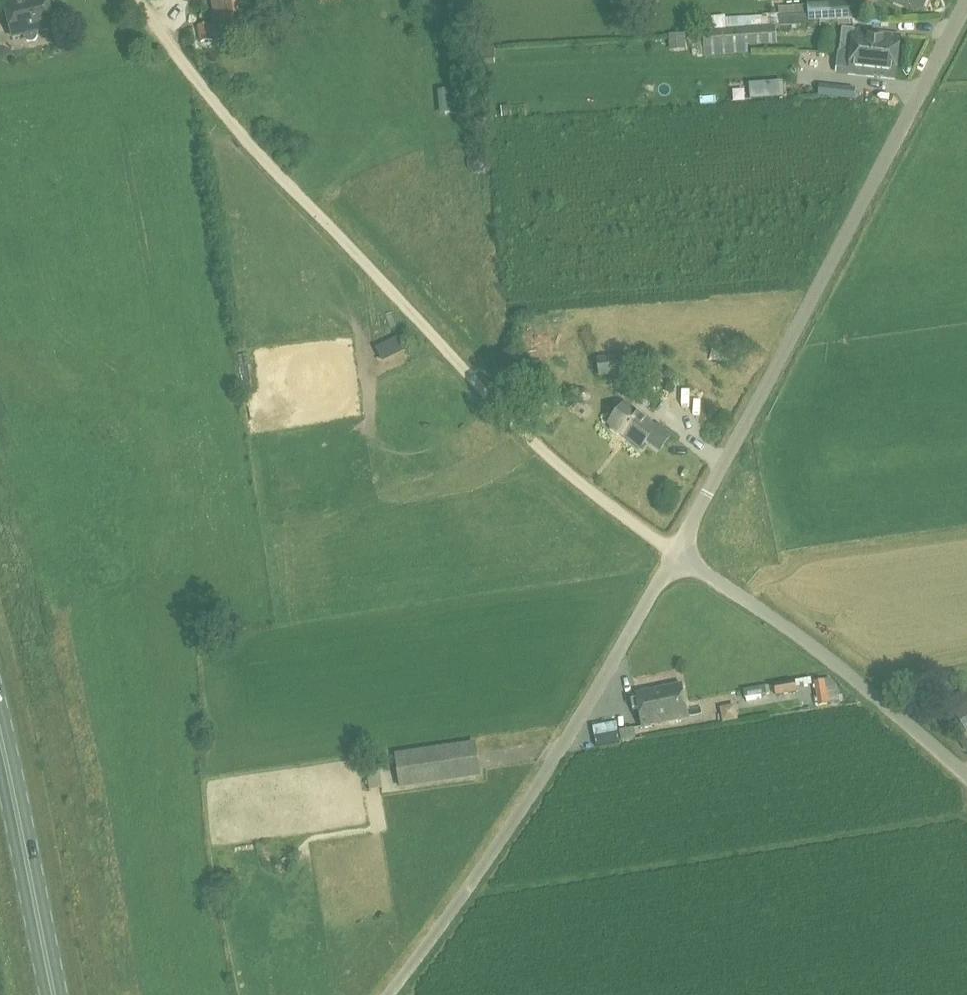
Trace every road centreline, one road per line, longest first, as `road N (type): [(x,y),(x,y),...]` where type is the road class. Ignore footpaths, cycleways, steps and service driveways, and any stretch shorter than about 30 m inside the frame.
road 1 (track): [(675,552),(530,439),(260,152),(135,0)]
road 2 (residential): [(675,552),(966,0)]
road 3 (unclassified): [(388,994),(518,814),(675,552)]
road 4 (residential): [(966,773),(814,647),(675,552)]
road 5 (primary): [(54,994),(0,741)]

